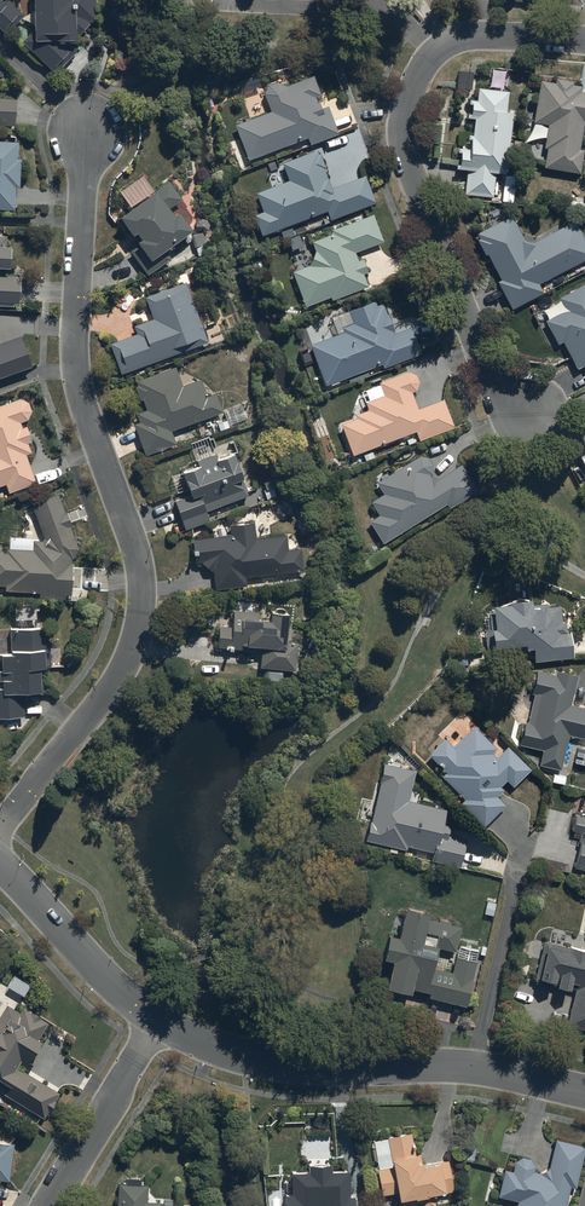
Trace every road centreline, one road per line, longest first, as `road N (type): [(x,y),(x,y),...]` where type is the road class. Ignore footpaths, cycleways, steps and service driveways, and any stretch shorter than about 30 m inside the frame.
road 1 (residential): [(0,827),(110,690),(139,619),(133,540),(74,372),(84,127)]
road 2 (residential): [(584,40),(492,34),(450,41),(427,61),(402,128),(489,367),(532,414)]
road 3 (residential): [(584,1089),(451,1064),(279,1064),(220,1049),(159,1018)]
road 4 (residential): [(159,1018),(106,976),(0,865)]
road 5 (residential): [(159,1018),(47,1205)]

